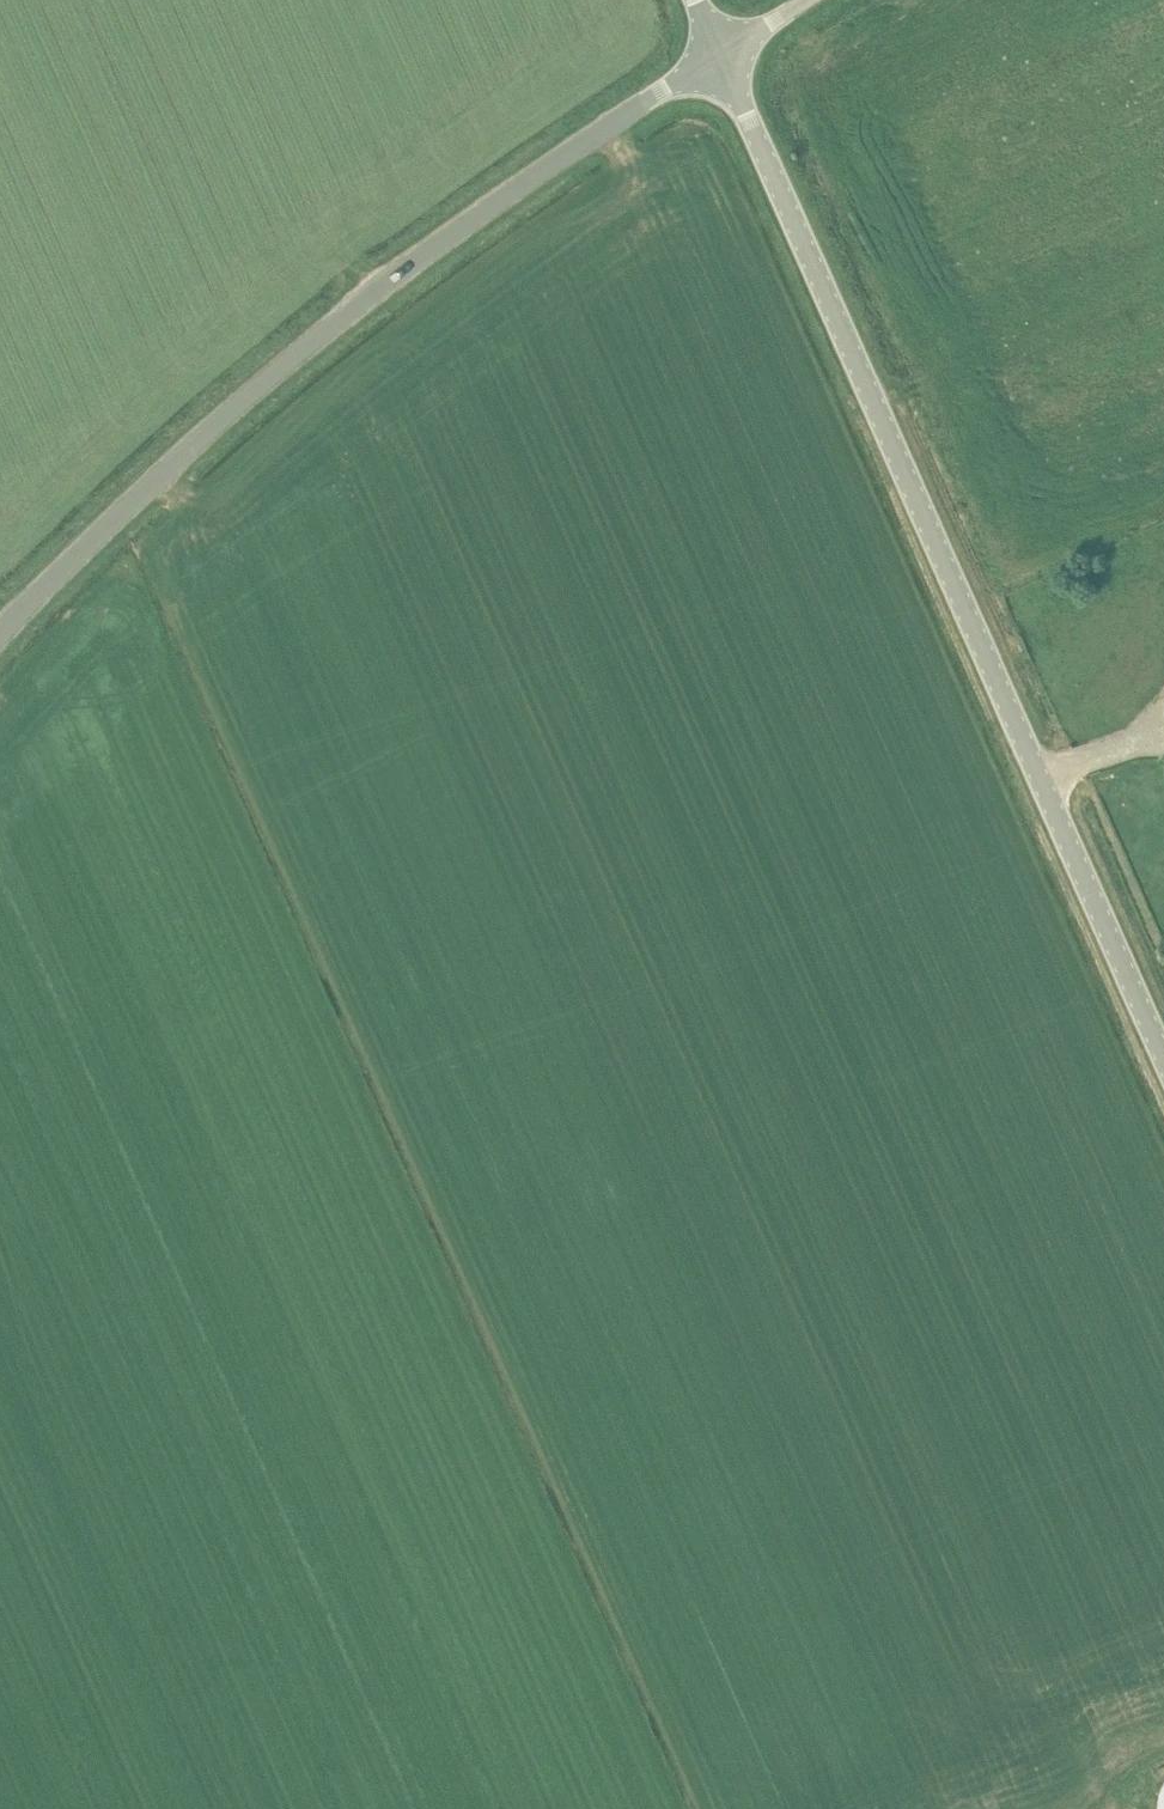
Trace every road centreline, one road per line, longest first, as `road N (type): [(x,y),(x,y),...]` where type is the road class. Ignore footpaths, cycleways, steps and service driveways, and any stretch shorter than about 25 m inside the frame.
road 1 (tertiary): [(1163,1056),(720,54)]
road 2 (unclassified): [(0,621),(300,352),(540,173),(720,54)]

